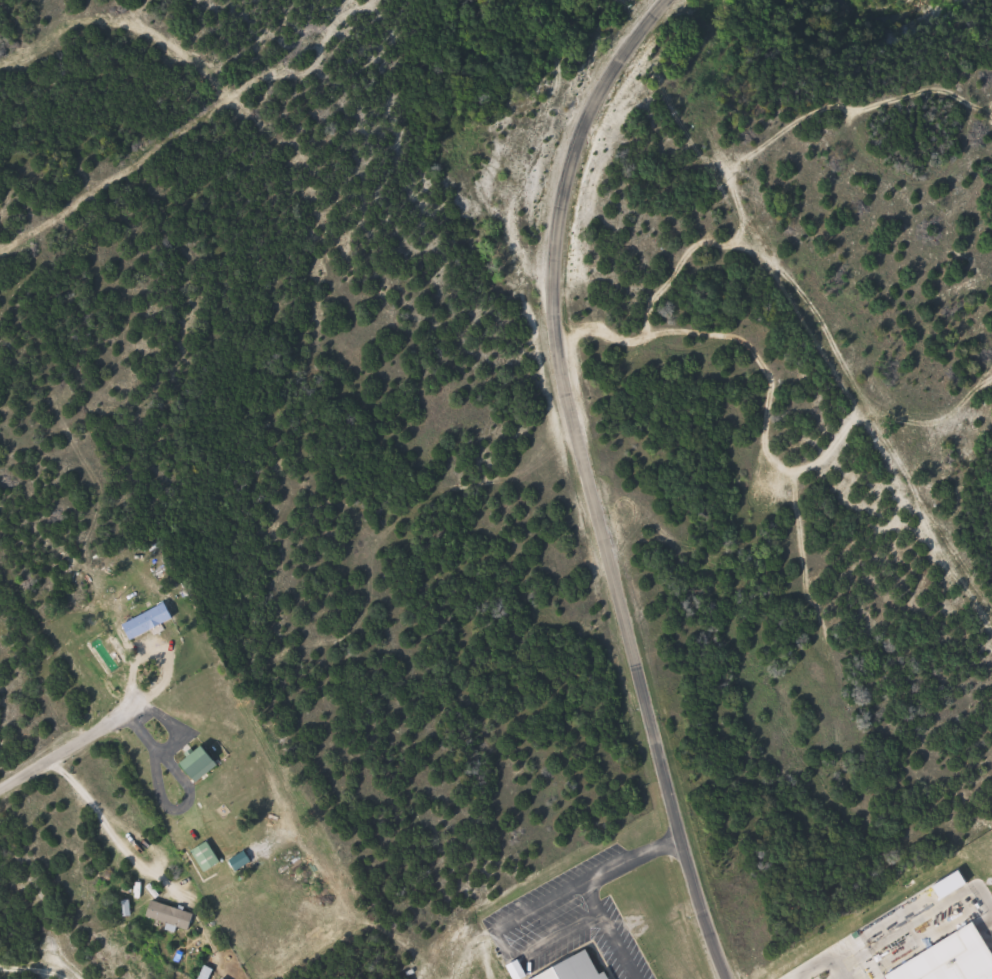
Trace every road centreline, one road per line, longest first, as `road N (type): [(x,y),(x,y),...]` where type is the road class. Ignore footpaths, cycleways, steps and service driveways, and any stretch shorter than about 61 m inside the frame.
road 1 (residential): [(667,0),(602,76),(570,139),(556,202),(553,287),(571,426),(662,773),(726,978)]
road 2 (residential): [(0,793),(146,710)]

